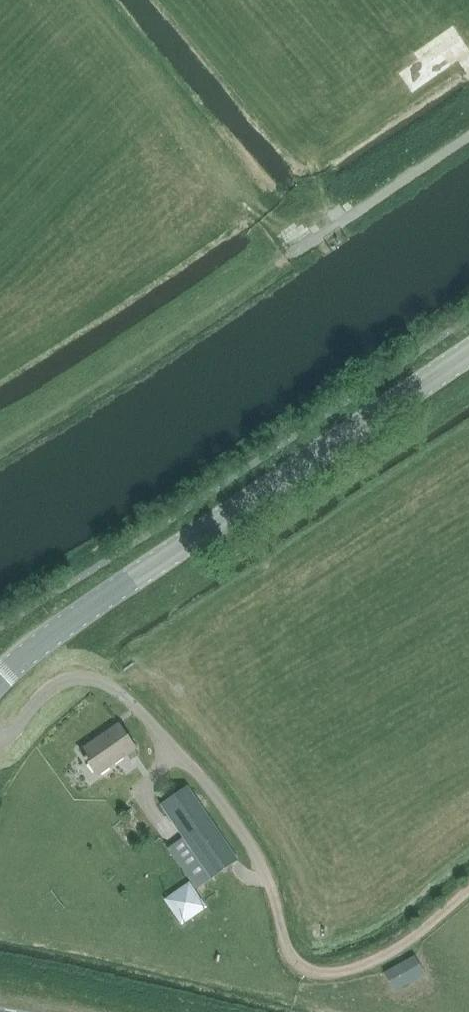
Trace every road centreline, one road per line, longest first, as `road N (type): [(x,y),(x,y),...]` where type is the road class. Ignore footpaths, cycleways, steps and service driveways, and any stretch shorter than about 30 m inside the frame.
road 1 (residential): [(0,740),(68,681),(101,682),(130,701),(240,825),(272,885),(294,962),(304,969),(370,961),(468,890)]
road 2 (tertiary): [(0,677),(135,575),(468,354)]
road 3 (track): [(296,255),(468,135)]

